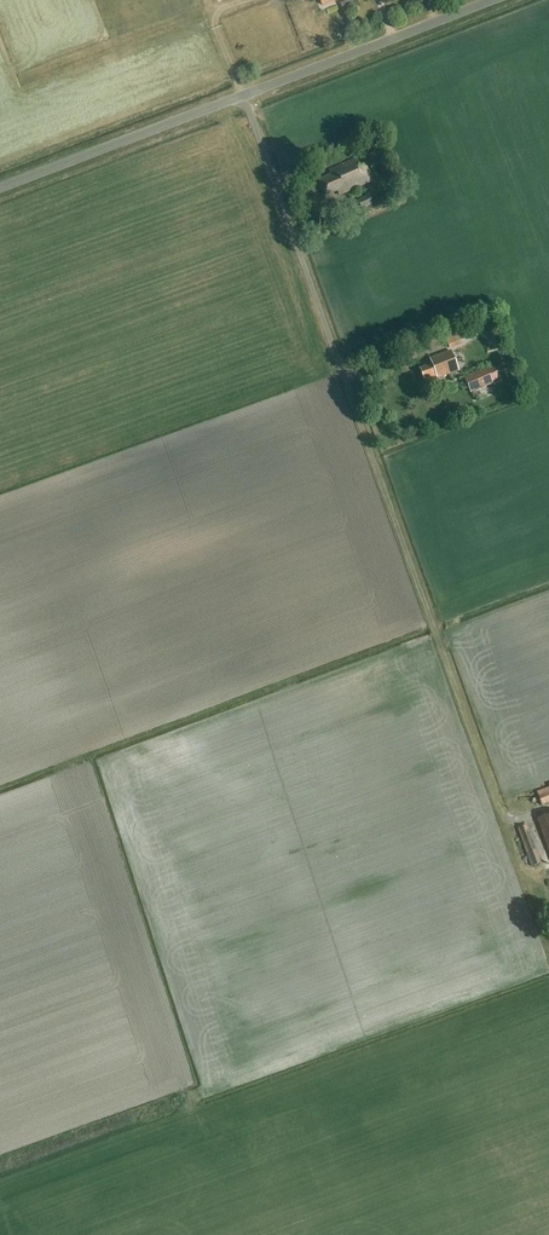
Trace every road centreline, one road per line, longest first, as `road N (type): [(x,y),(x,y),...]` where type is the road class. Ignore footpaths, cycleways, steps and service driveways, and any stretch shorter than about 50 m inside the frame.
road 1 (track): [(240,100),(505,821),(522,825)]
road 2 (unclassified): [(0,191),(500,0)]
road 3 (track): [(0,1168),(186,1099)]

